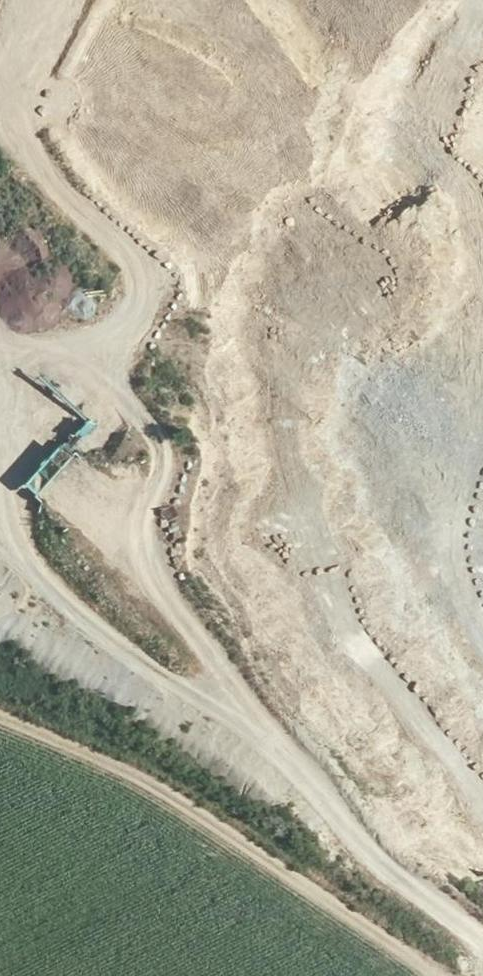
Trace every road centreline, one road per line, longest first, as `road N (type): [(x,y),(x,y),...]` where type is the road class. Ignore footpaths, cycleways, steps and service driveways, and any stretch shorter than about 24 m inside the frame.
road 1 (track): [(482,945),(342,820),(276,740),(95,627),(18,537),(2,416),(13,379),(41,356),(112,351),(137,335),(146,306),(145,284),(127,255),(27,139),(0,85)]
road 2 (track): [(276,740),(158,571),(145,531),(167,464),(163,435),(77,352),(0,333)]
road 3 (track): [(0,714),(163,787),(439,975)]
road 4 (track): [(482,796),(455,745),(398,496)]
road 5 (track): [(145,284),(242,140),(259,77)]

